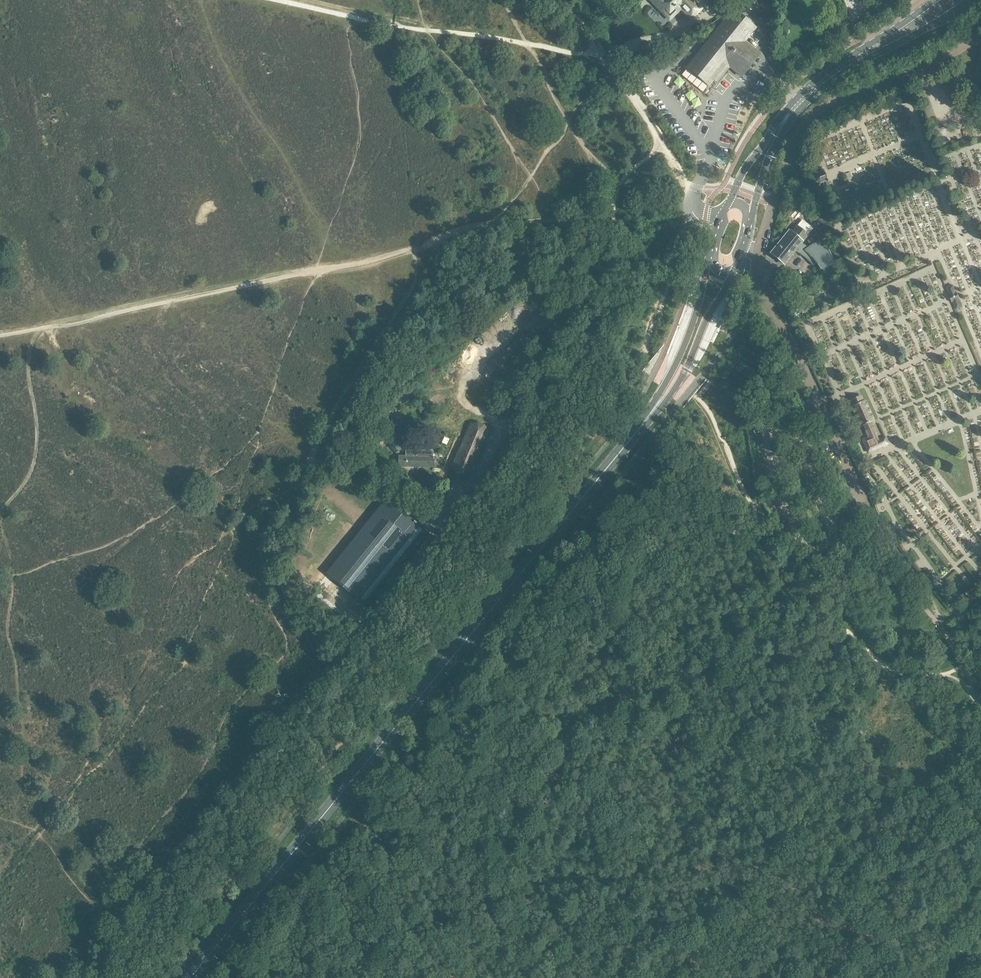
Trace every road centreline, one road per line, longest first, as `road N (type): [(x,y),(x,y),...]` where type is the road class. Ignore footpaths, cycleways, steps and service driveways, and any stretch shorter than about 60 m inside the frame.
road 1 (primary): [(191,977),(656,407)]
road 2 (track): [(439,239),(356,265),(0,332)]
road 3 (primary): [(751,221),(776,143),(806,104),(837,76),(973,0)]
road 4 (primary): [(932,0),(797,96),(727,206)]
road 5 (unclassified): [(755,260),(801,129),(832,106),(914,71)]
road 6 (track): [(697,209),(600,56)]
road 7 (track): [(615,224),(472,225),(439,239)]
road 8 (primary): [(709,248),(693,321),(656,407)]
road 9 (primary): [(656,407),(686,370),(735,269)]

